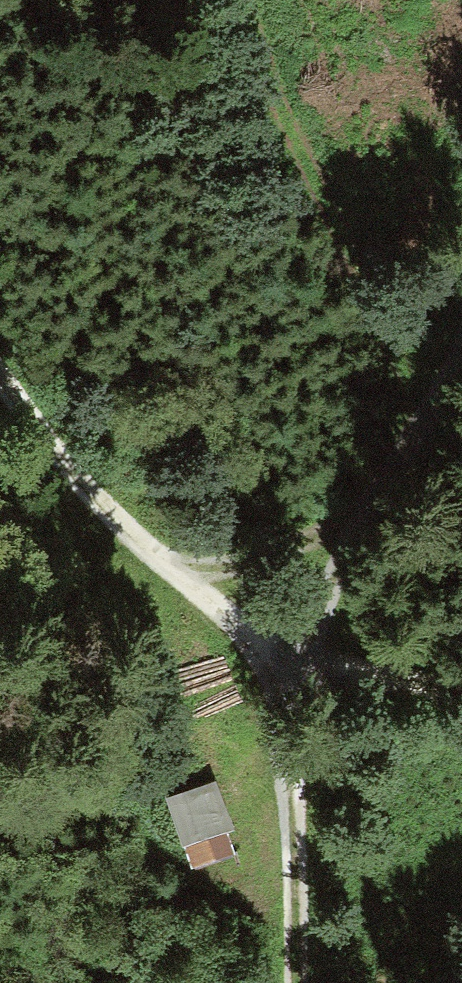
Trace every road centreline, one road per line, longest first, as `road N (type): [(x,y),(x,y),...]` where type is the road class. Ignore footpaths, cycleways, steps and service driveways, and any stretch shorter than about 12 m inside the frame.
road 1 (track): [(242,0),(277,94),(426,396)]
road 2 (track): [(280,644),(128,566),(0,362)]
road 3 (track): [(280,644),(461,322)]
road 4 (track): [(288,982),(280,644)]
road 5 (track): [(280,644),(461,703)]

